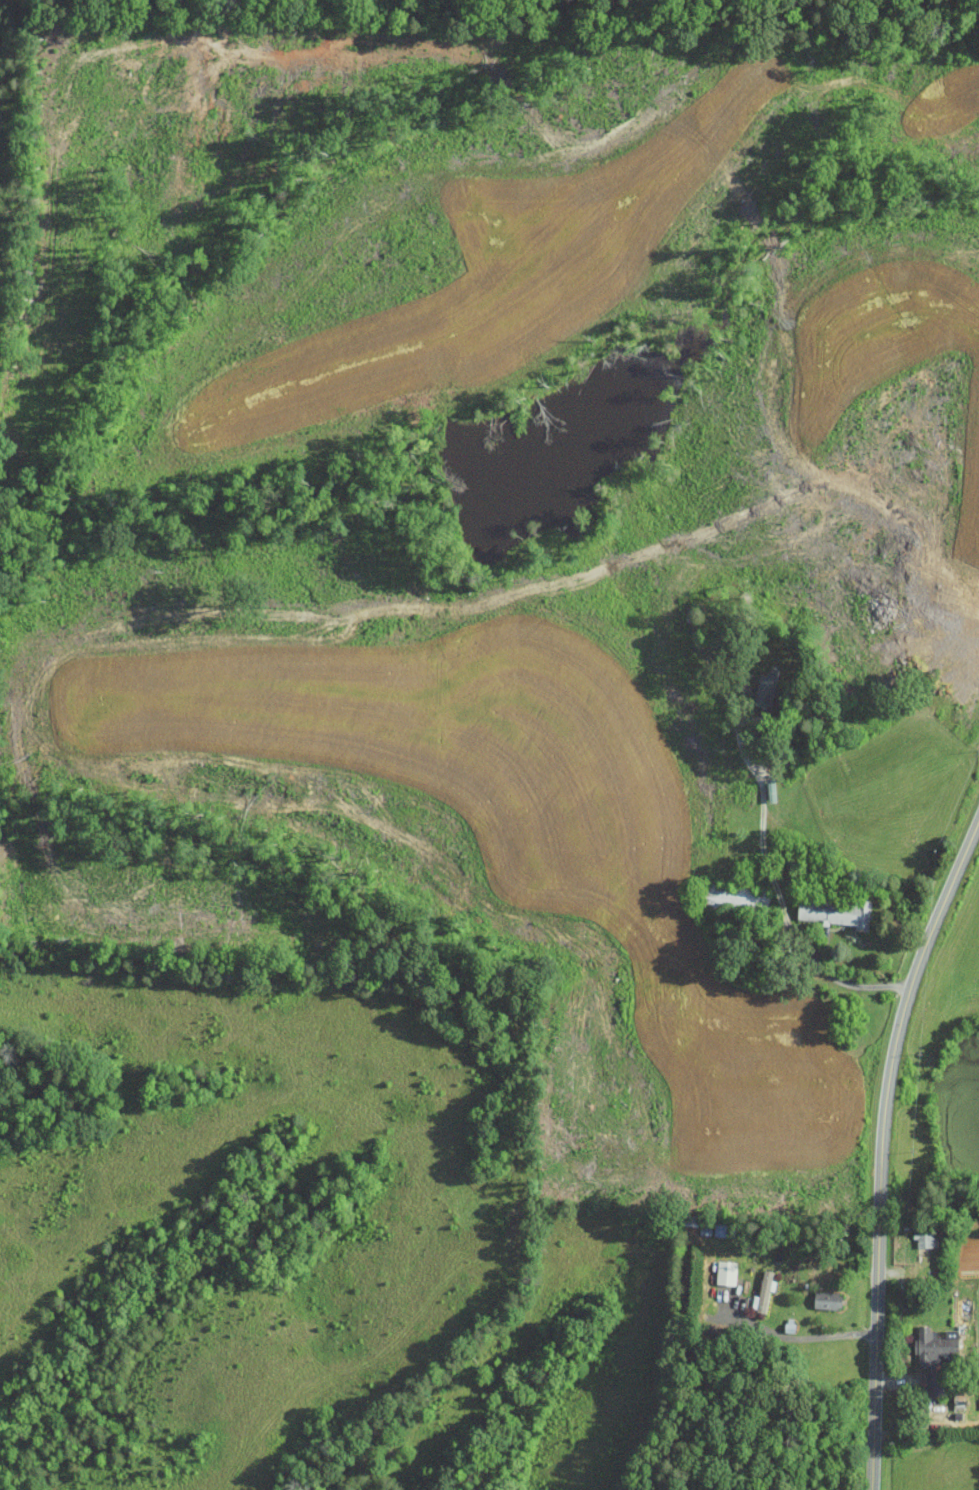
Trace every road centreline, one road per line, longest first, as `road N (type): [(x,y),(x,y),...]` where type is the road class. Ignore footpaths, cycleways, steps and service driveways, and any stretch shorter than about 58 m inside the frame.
road 1 (tertiary): [(877,1489),(888,1090),(912,986),(978,821)]

